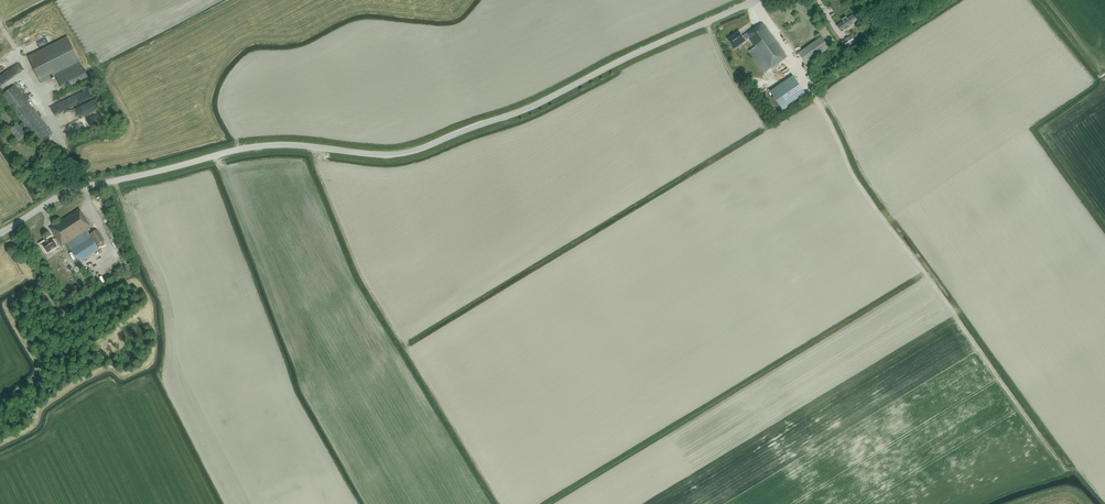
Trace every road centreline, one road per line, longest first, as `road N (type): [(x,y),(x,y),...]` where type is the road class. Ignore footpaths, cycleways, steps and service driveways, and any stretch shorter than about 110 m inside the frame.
road 1 (tertiary): [(0,233),(69,192),(244,148),(406,153),(524,110),(758,0)]

